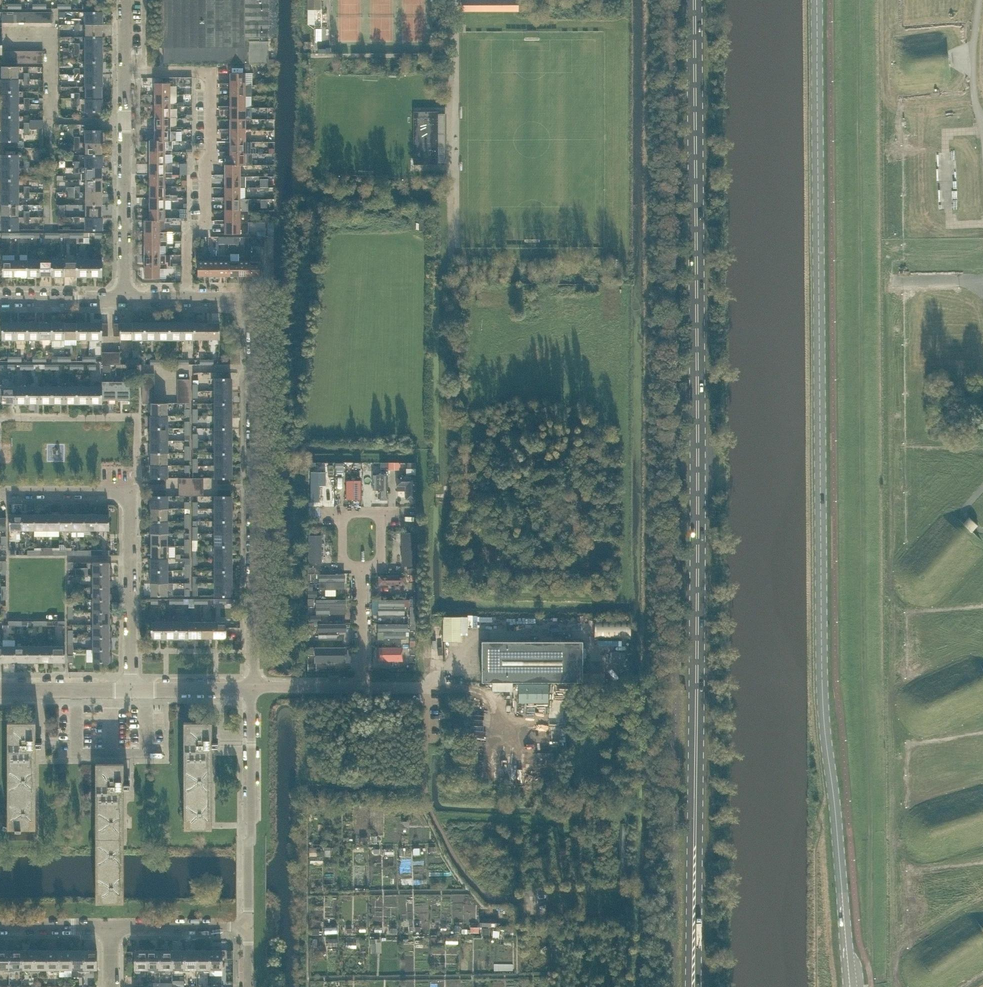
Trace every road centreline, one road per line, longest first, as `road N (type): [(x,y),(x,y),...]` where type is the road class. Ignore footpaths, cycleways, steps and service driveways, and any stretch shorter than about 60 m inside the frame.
road 1 (primary): [(694,986),(695,0)]
road 2 (unclassified): [(817,0),(822,682),(843,892)]
road 3 (residential): [(253,688),(249,301),(192,300)]
road 4 (residential): [(192,300),(189,236),(209,224),(211,72),(124,72)]
road 5 (residential): [(130,688),(130,495),(0,495)]
road 6 (residential): [(249,926),(253,688)]
road 7 (residential): [(124,300),(124,72)]
road 8 (residential): [(361,570),(381,555),(378,514),(345,514),(349,565)]
road 9 (residential): [(249,926),(115,927)]
road 10 (residential): [(0,688),(130,688)]
road 11 (residential): [(0,300),(124,300)]
road 12 (residential): [(130,688),(253,688)]

